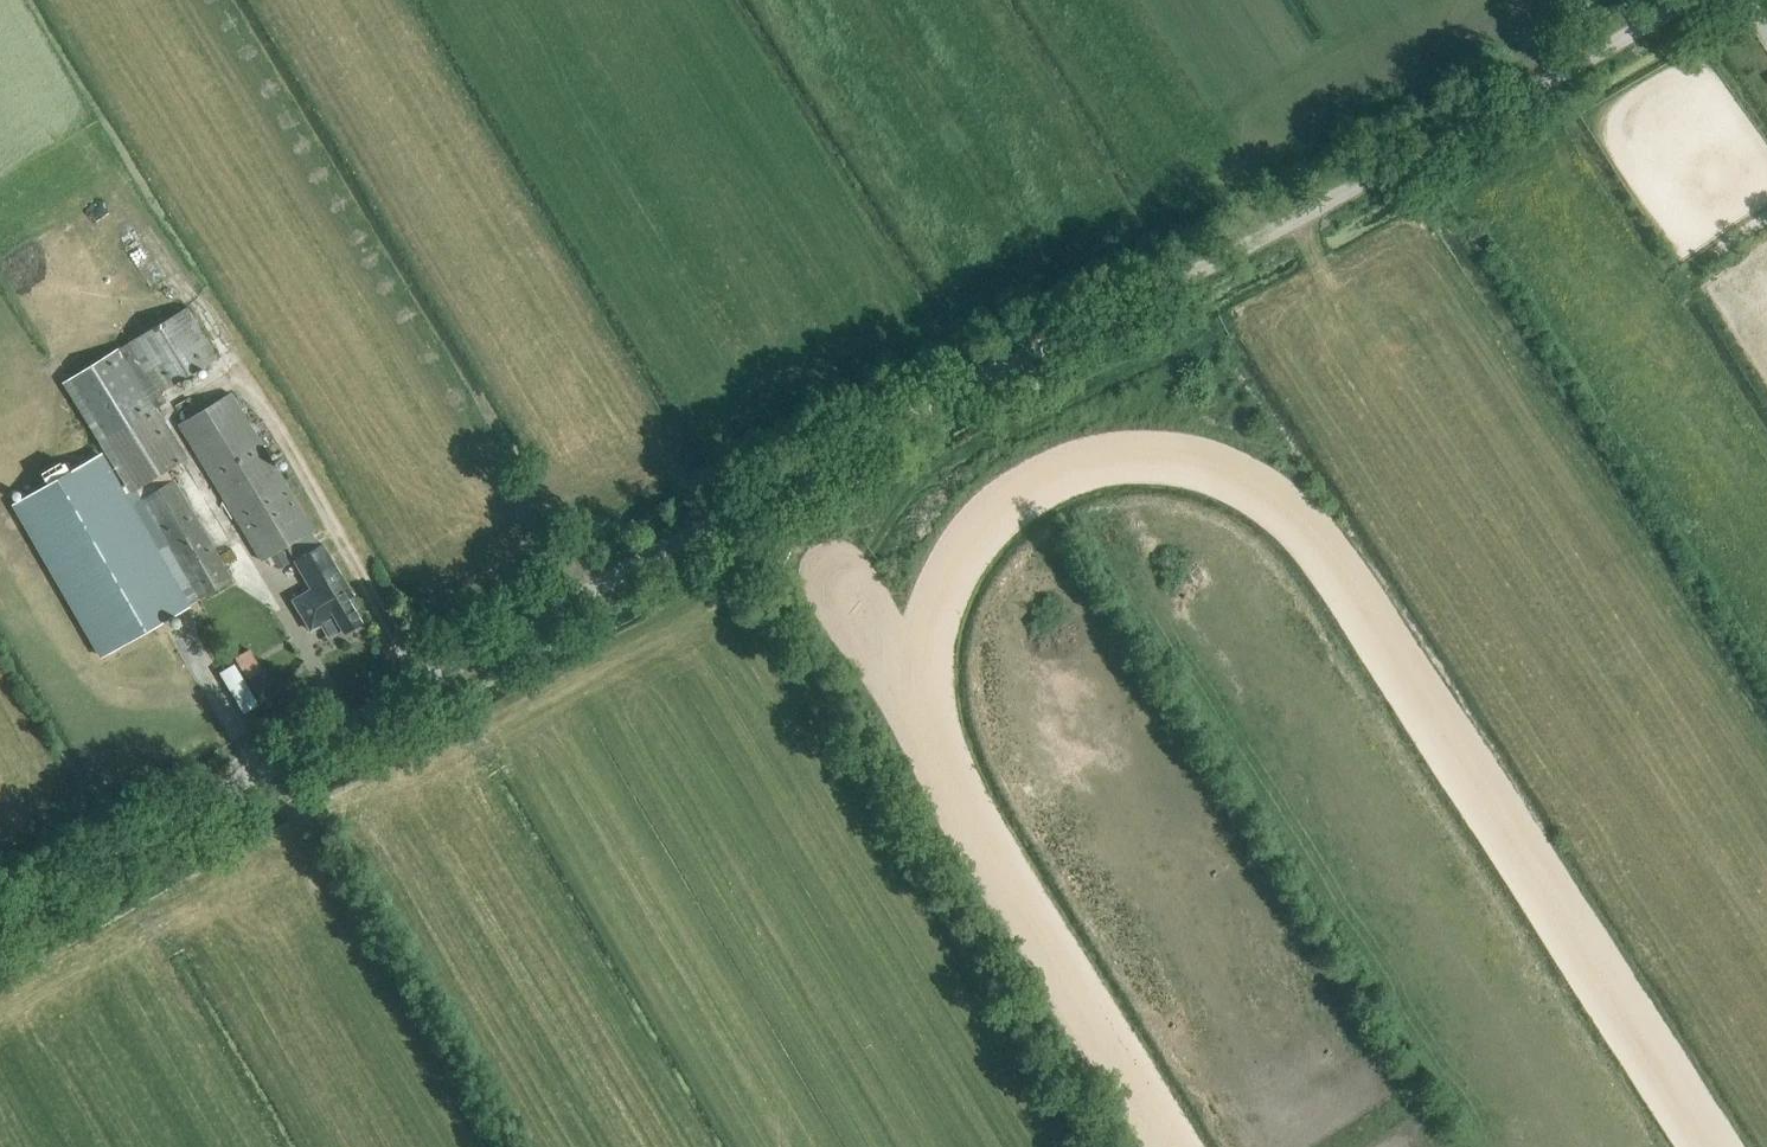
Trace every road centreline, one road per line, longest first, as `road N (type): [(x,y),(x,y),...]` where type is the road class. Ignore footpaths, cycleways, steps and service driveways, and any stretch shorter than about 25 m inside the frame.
road 1 (unclassified): [(0,911),(1687,0)]

